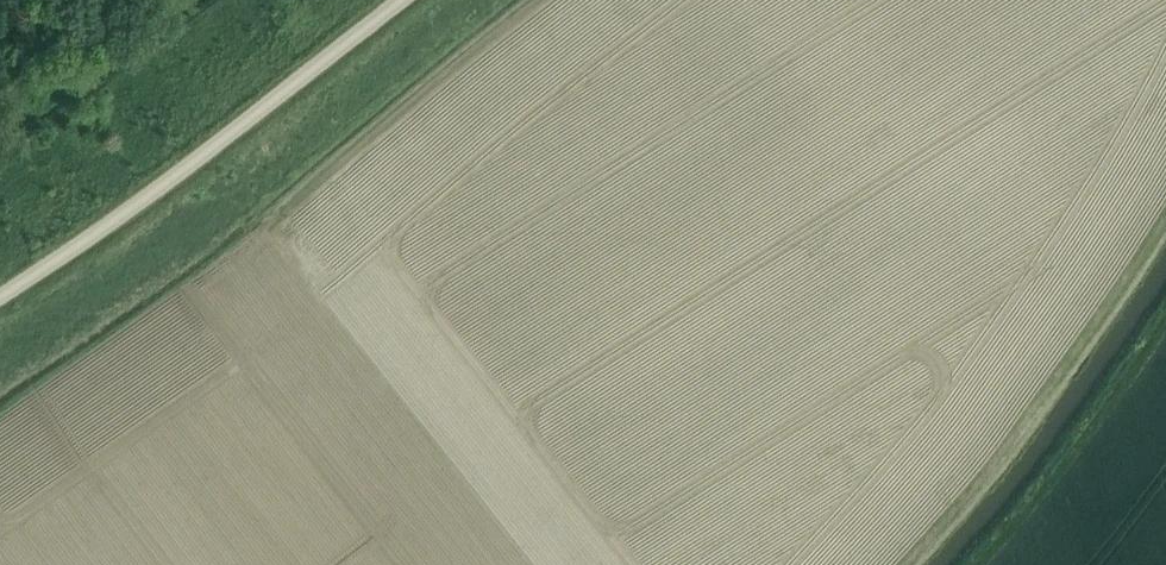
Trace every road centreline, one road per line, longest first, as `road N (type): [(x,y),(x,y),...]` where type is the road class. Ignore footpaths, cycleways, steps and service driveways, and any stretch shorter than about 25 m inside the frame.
road 1 (unclassified): [(0,295),(126,209),(397,0)]

